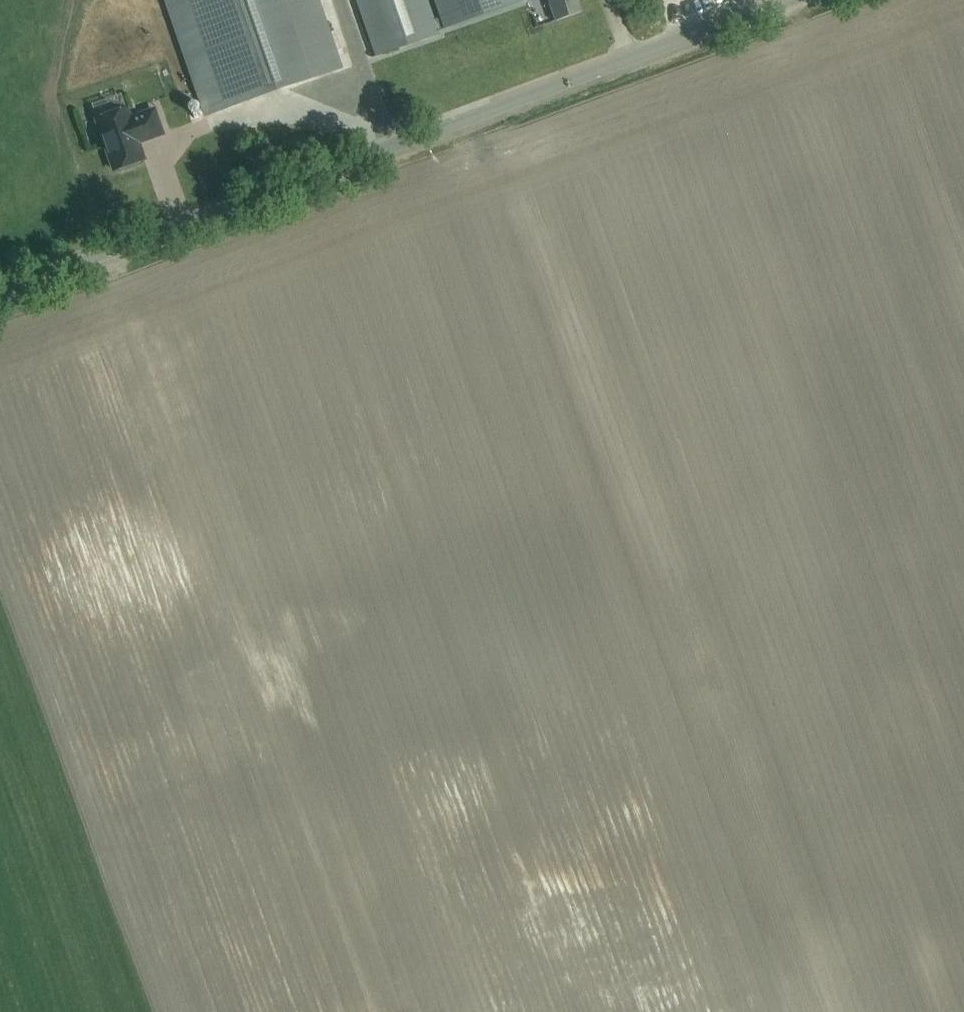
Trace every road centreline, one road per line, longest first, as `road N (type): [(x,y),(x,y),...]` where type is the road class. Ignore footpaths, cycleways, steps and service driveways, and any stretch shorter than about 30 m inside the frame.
road 1 (unclassified): [(0,298),(485,123),(791,0)]

